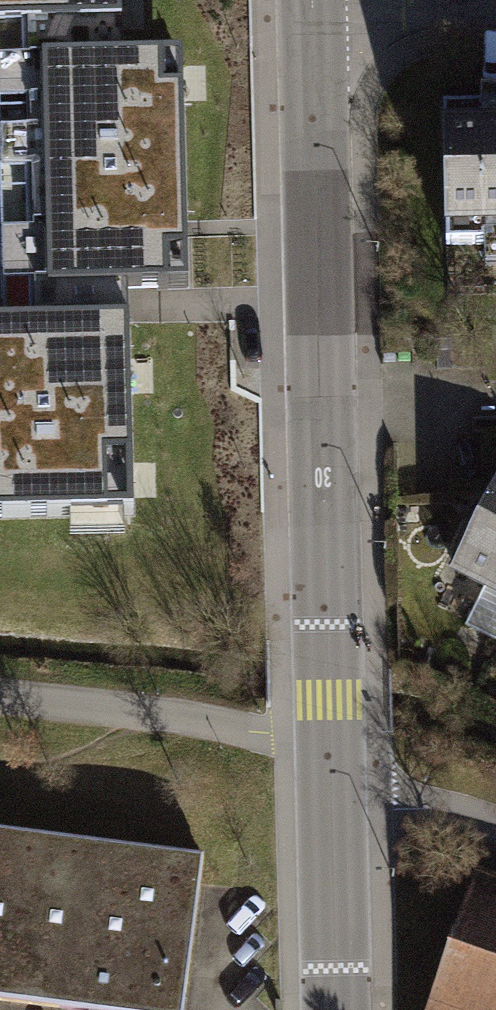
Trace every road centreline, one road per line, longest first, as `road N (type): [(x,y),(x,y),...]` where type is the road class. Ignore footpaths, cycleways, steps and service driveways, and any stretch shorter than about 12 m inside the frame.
road 1 (residential): [(316,1),(332,805)]
road 2 (residential): [(332,805),(335,1009)]
road 3 (residential): [(316,1),(495,3)]
road 4 (residential): [(332,805),(427,809),(495,822)]

